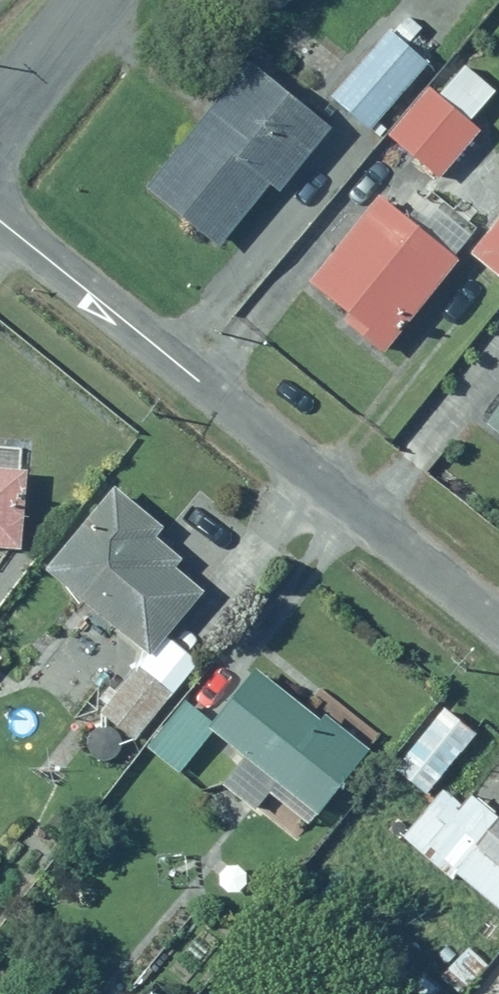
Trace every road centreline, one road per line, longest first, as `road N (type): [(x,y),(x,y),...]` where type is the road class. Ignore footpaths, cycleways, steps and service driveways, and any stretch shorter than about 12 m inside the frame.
road 1 (residential): [(0,220),(498,625)]
road 2 (residential): [(99,0),(0,123)]

